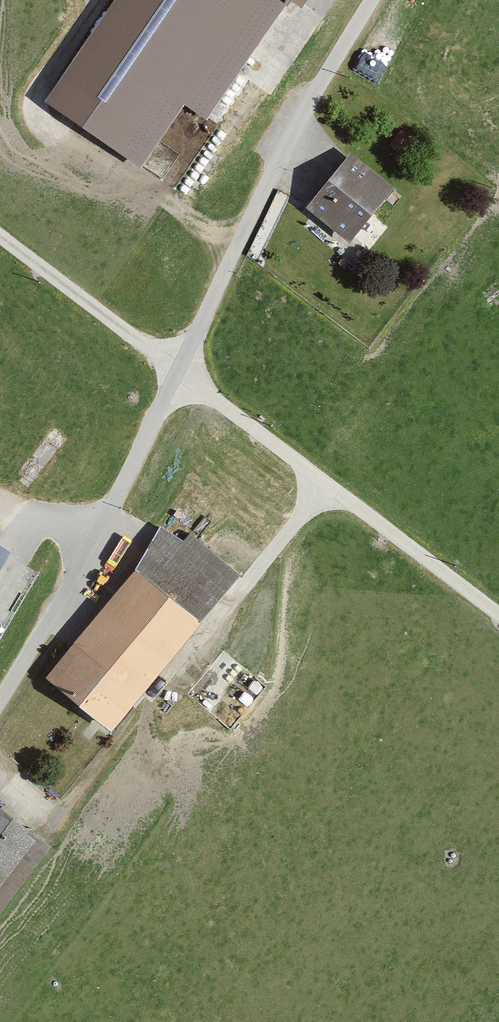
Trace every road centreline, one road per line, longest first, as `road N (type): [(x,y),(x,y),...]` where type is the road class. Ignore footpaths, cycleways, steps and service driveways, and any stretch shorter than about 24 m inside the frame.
road 1 (residential): [(371,0),(301,110),(176,370)]
road 2 (unclassified): [(176,370),(498,614)]
road 3 (residential): [(176,370),(57,608),(0,697)]
road 4 (track): [(0,236),(176,370)]

